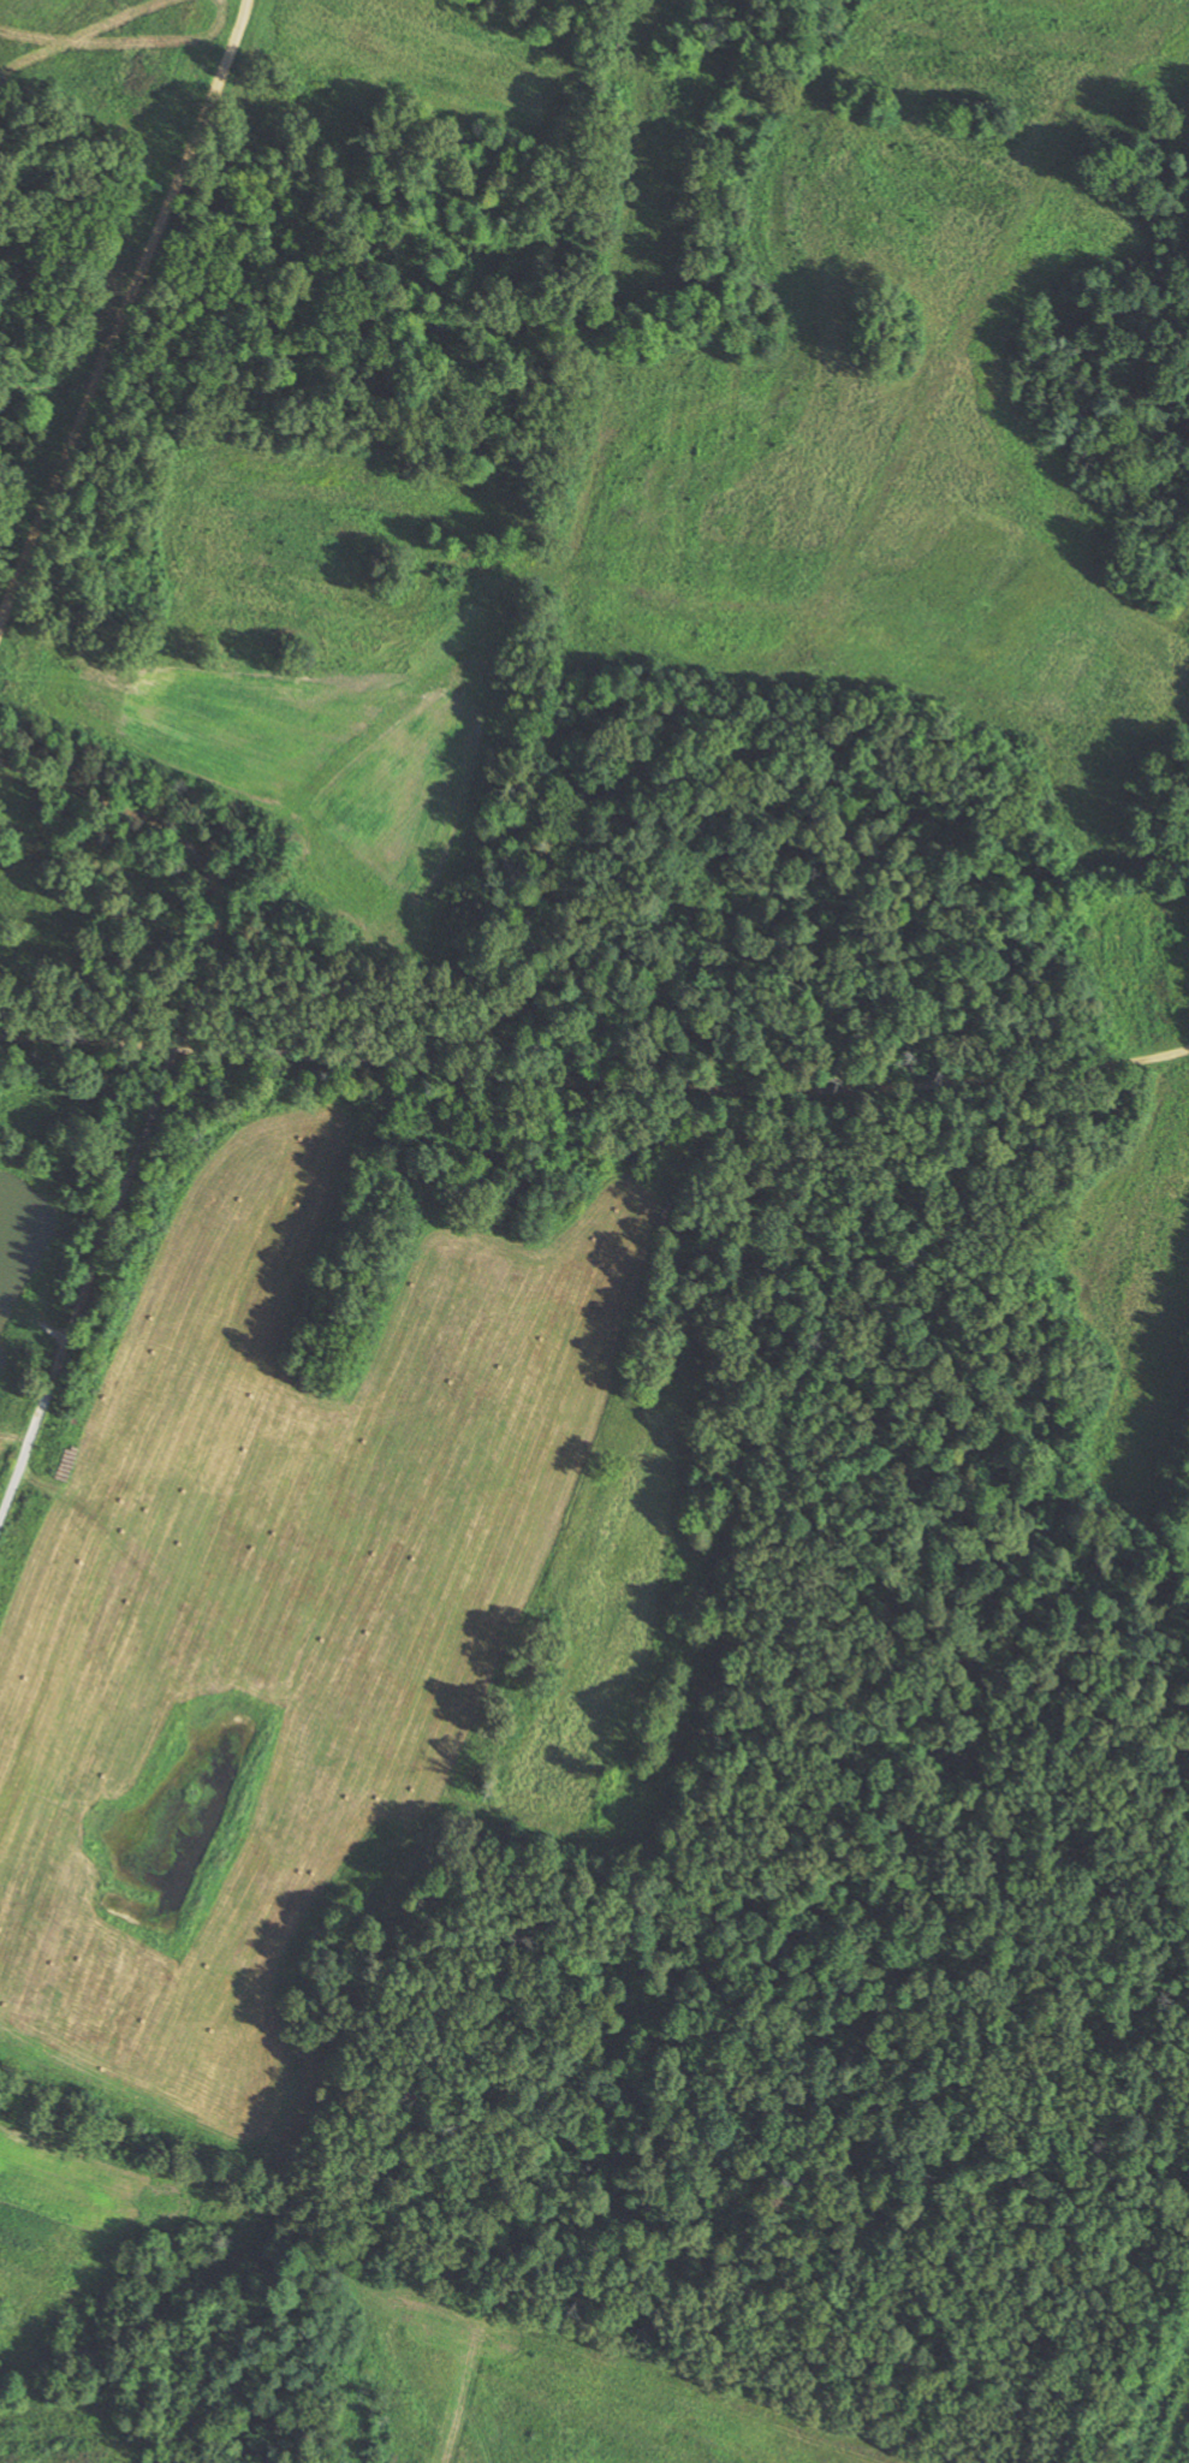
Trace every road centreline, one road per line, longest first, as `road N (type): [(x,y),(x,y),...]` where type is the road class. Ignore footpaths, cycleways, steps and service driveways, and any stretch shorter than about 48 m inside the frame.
road 1 (residential): [(1188,1079),(1155,1099),(0,1043)]
road 2 (residential): [(0,1561),(227,1051),(231,997),(221,907),(189,859),(118,807),(0,766)]
road 3 (residential): [(249,0),(0,625)]

